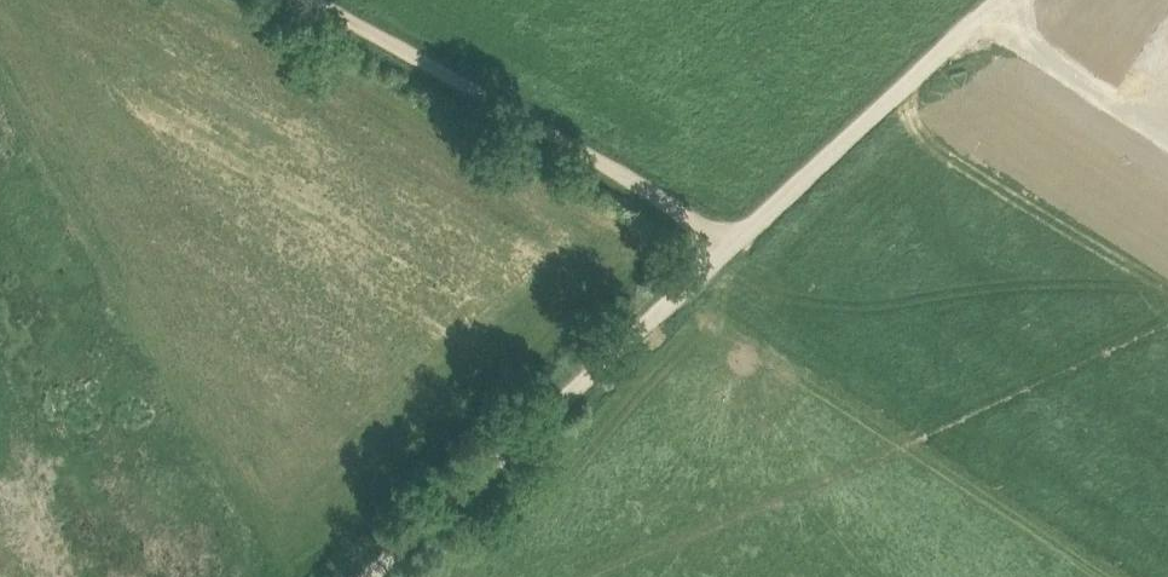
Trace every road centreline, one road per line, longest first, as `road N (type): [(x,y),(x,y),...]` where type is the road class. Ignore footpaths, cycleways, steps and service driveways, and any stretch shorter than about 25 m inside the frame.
road 1 (track): [(366,576),(1003,0)]
road 2 (residential): [(743,237),(321,0)]

